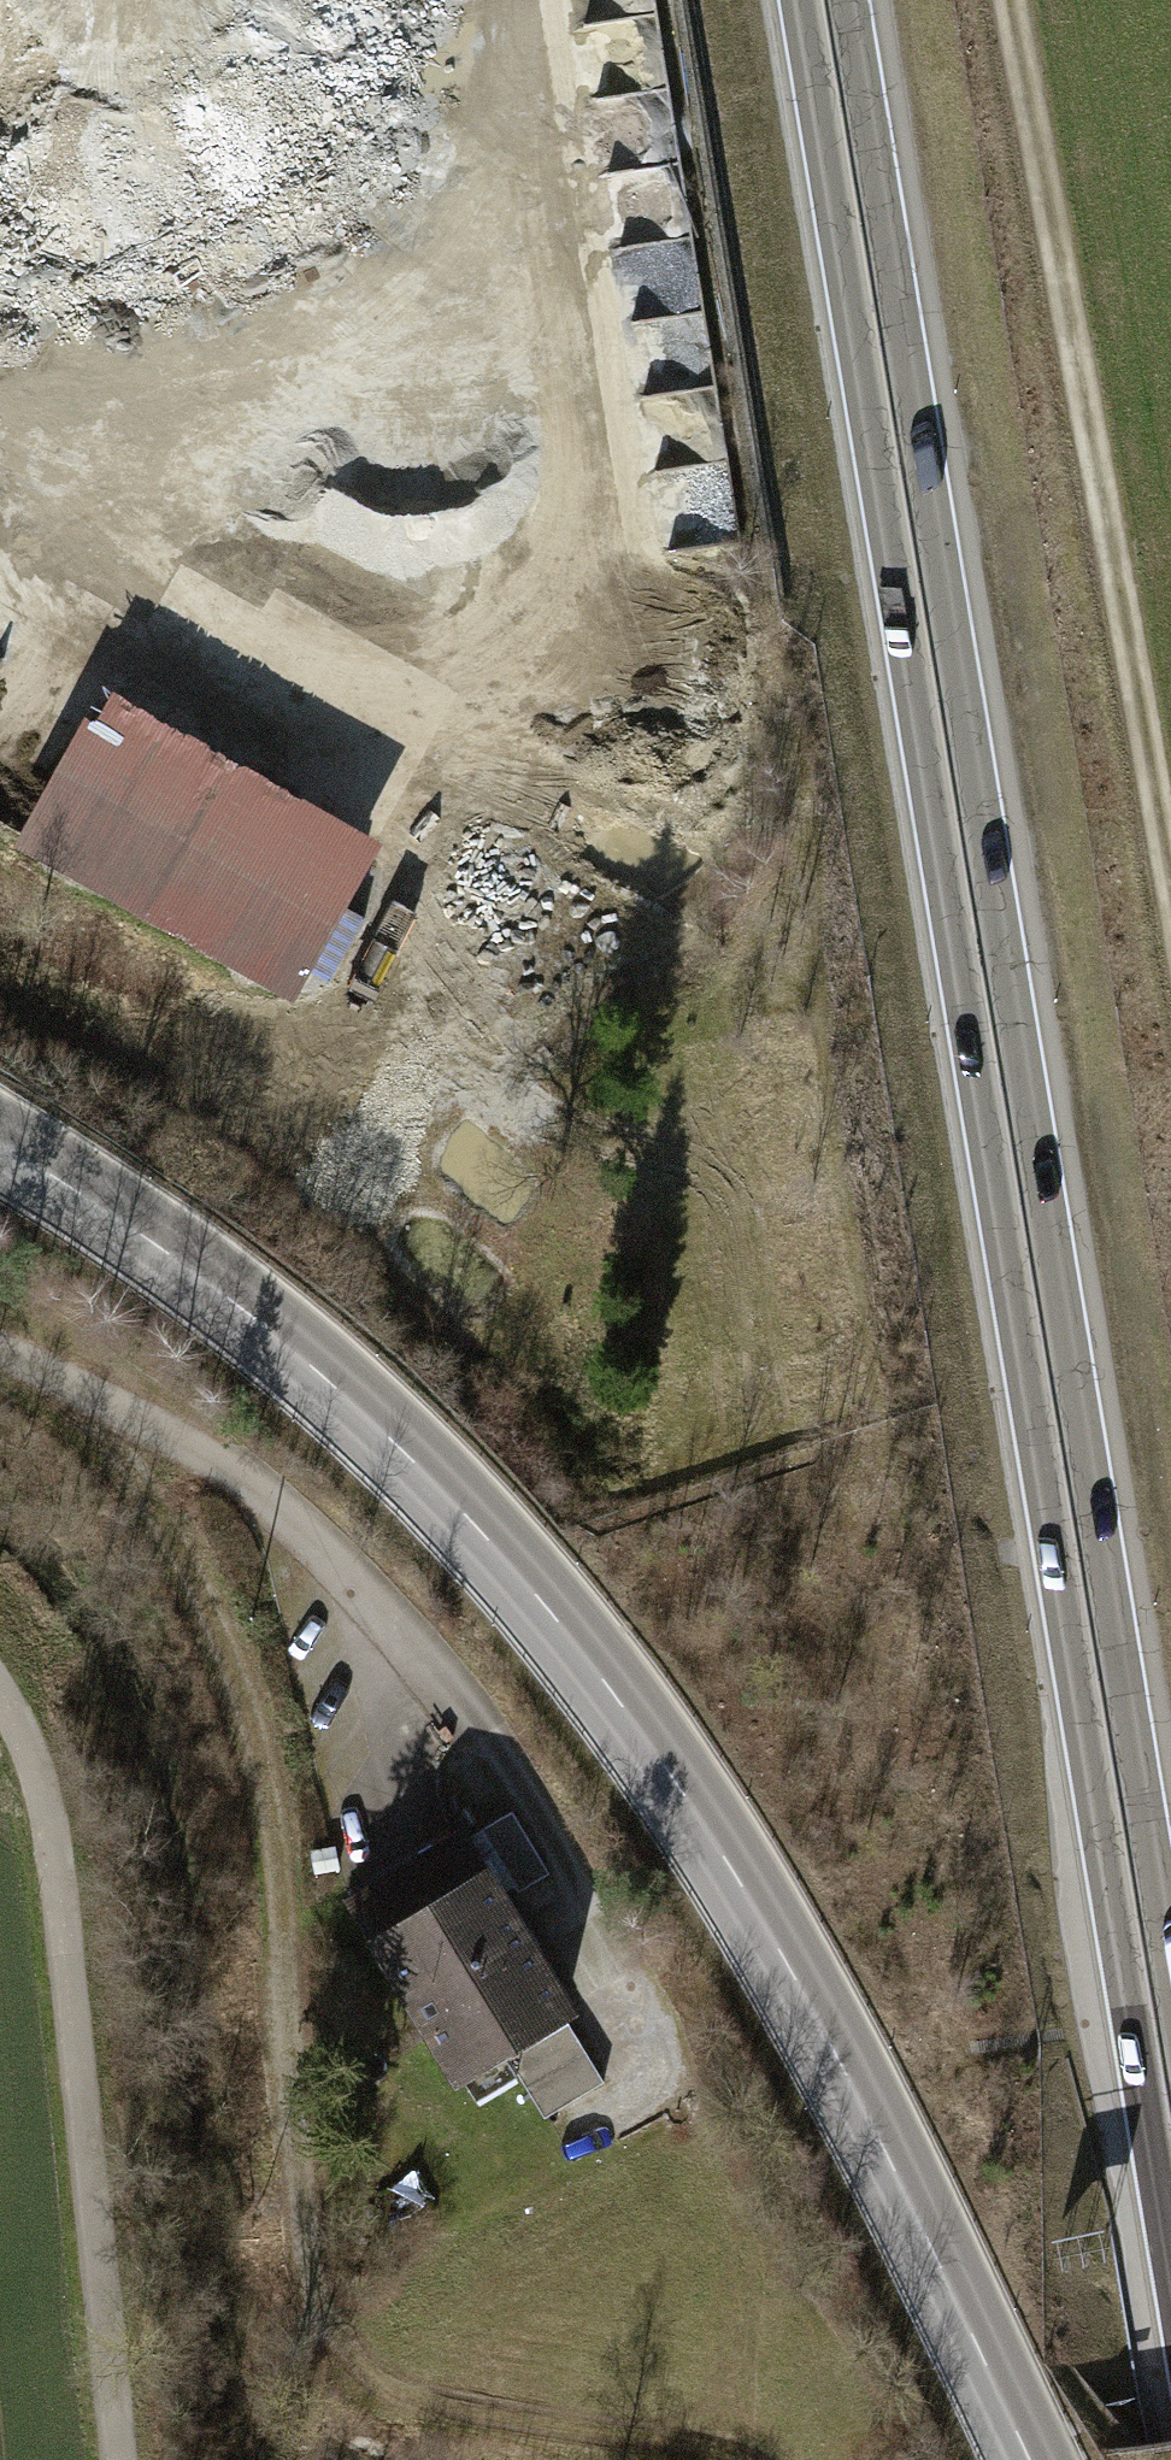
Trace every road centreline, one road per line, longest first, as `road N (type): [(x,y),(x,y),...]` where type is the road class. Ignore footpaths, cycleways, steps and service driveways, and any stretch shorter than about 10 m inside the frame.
road 1 (trunk): [(802,0),(1170,2265)]
road 2 (trunk): [(1170,1972),(849,0)]
road 3 (primary): [(0,1144),(175,1259),(344,1396),(497,1551),(569,1637),(696,1816),(807,2002),(1030,2459)]
road 4 (track): [(51,1372),(188,1574),(270,1791),(313,2259),(356,2360),(451,2403),(691,2437),(738,2459)]
road 5 (track): [(511,0),(543,362),(449,683),(317,738),(0,570)]
road 6 (trunk): [(1170,1007),(1001,0)]
road 7 (track): [(1170,889),(1012,0)]
road 8 (track): [(0,1703),(35,1779),(58,1881),(118,2459)]

